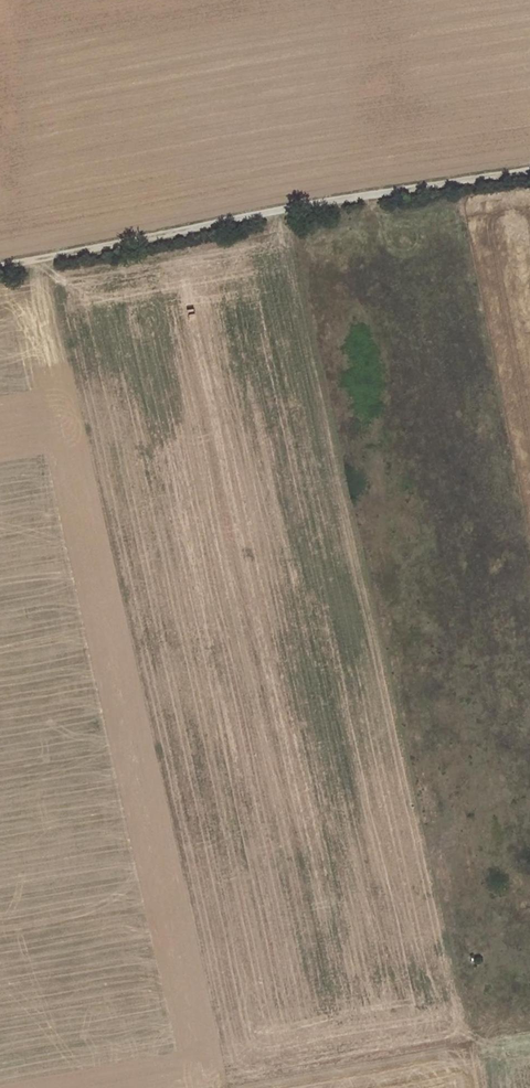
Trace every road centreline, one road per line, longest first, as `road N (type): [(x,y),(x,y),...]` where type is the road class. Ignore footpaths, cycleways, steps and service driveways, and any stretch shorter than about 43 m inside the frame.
road 1 (track): [(529,172),(0,266)]

